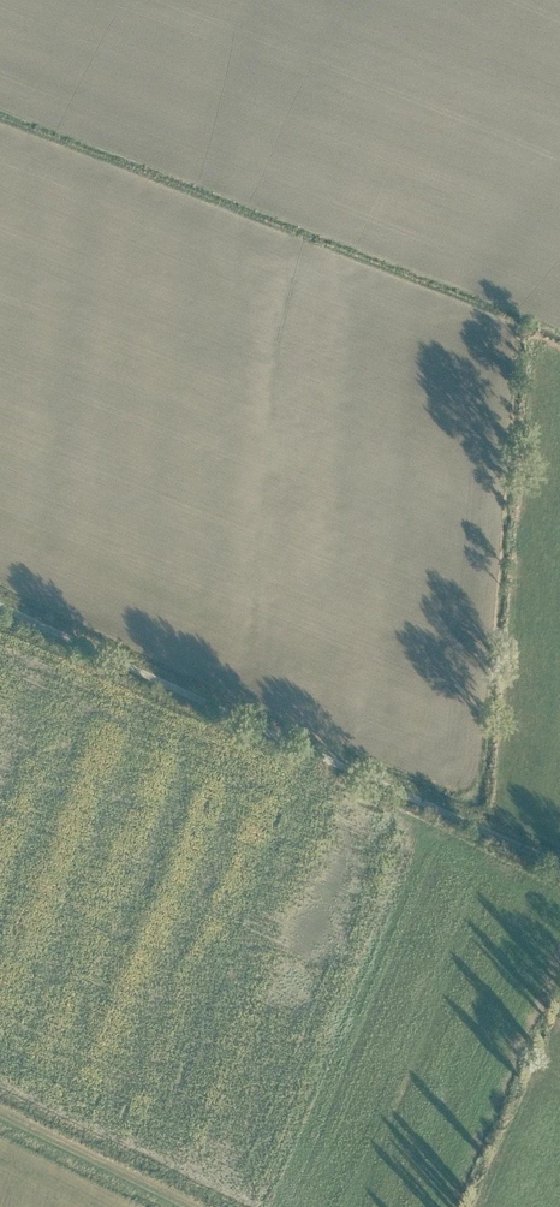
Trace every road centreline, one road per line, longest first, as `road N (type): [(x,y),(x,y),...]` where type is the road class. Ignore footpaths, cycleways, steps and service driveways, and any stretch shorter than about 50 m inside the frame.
road 1 (residential): [(0,605),(559,867)]
road 2 (track): [(178,1206),(0,1115)]

